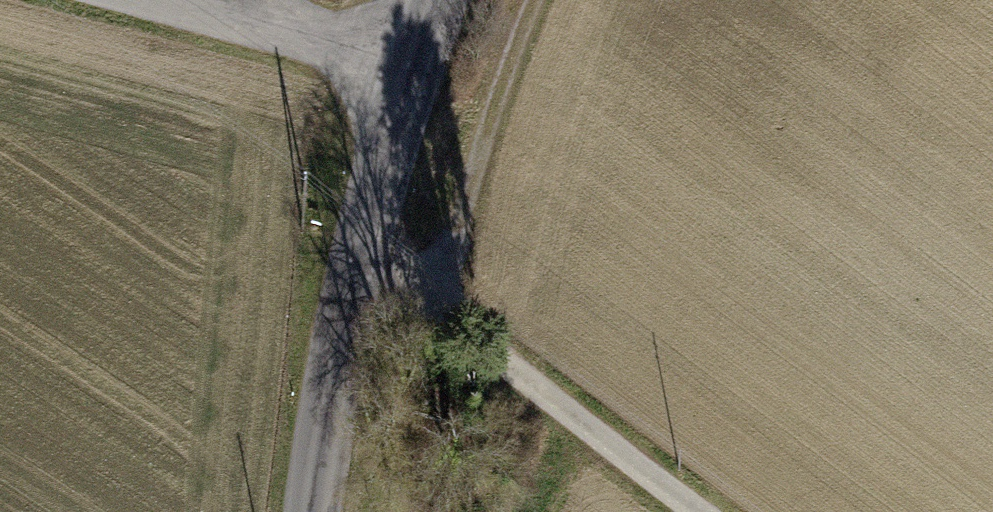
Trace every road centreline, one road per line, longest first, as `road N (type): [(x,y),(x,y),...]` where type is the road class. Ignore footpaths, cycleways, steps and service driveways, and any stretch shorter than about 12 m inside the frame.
road 1 (tertiary): [(441,0),(355,278),(314,511)]
road 2 (track): [(355,278),(446,303),(485,139),(535,0)]
road 3 (track): [(446,303),(528,385),(698,511)]
road 4 (track): [(142,0),(418,62)]

